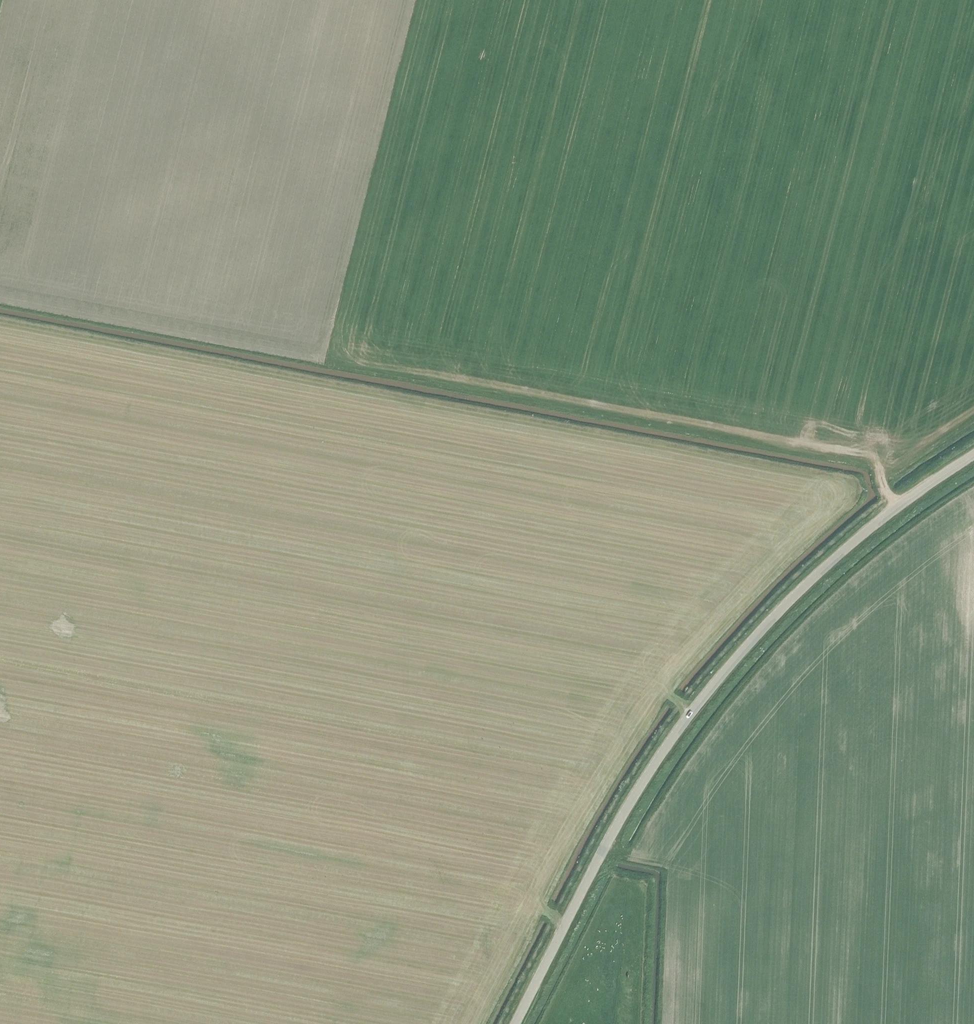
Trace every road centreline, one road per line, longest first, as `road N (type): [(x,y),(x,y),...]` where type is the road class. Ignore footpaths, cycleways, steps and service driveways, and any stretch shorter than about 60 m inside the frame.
road 1 (tertiary): [(514,1023),(646,774),(727,669),(878,521),(973,454)]

